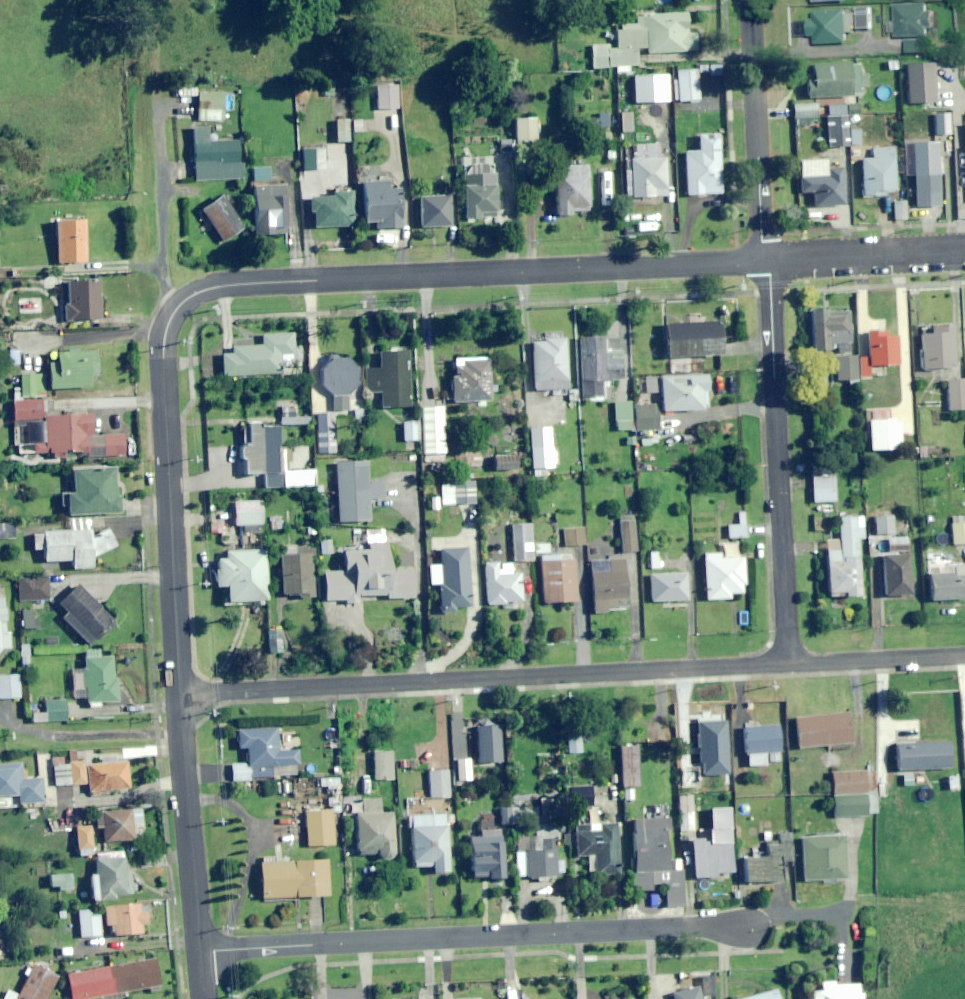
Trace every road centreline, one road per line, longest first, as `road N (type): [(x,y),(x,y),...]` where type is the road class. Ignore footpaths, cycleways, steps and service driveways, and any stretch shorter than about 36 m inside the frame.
road 1 (residential): [(178,694),(164,357),(171,319),(196,293),(227,285),(766,260)]
road 2 (residential): [(790,664),(178,694)]
road 3 (residential): [(739,922),(199,952)]
road 4 (residential): [(766,260),(790,664)]
road 5 (residential): [(749,0),(766,260)]
road 6 (residential): [(199,952),(178,694)]
road 7 (residential): [(766,260),(964,254)]
road 8 (residential): [(964,656),(790,664)]

